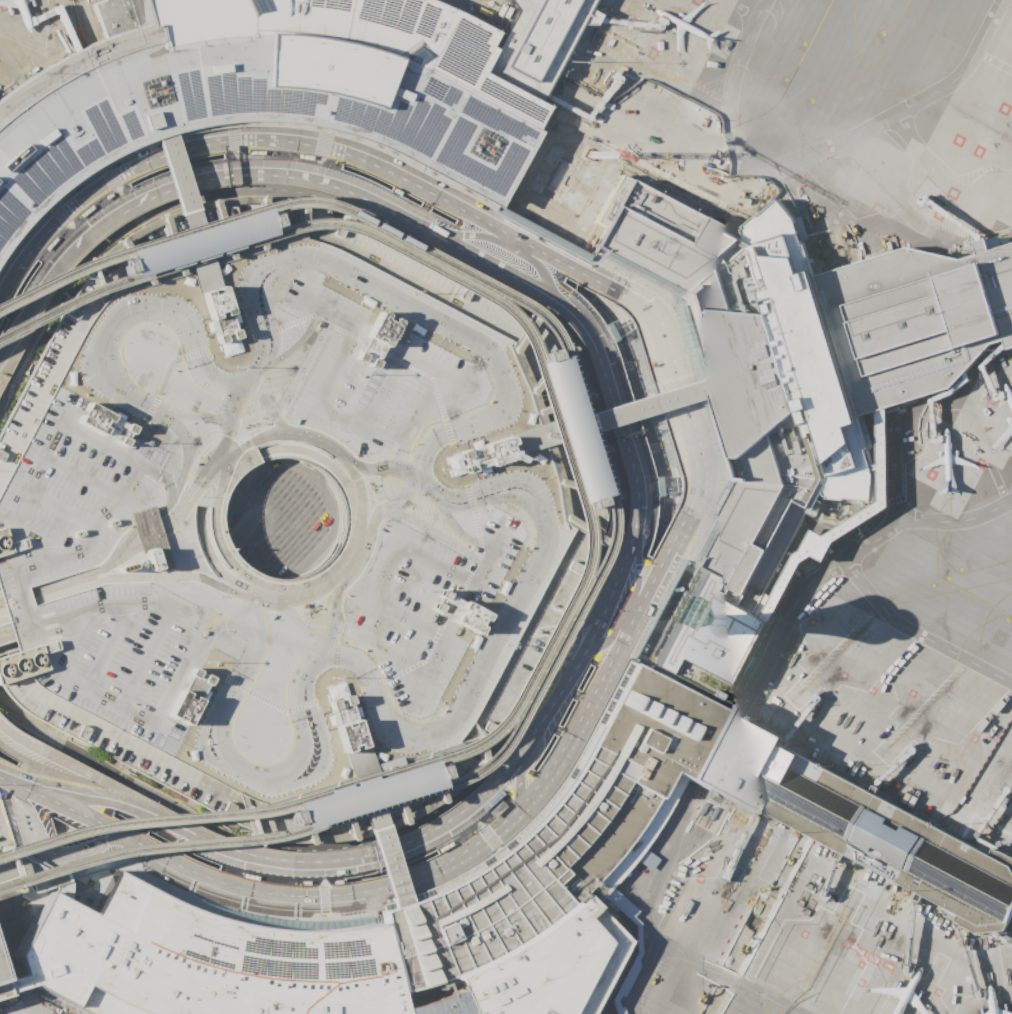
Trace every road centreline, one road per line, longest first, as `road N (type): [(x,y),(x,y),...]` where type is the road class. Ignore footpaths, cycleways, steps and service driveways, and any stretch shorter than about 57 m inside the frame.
road 1 (residential): [(19,780),(131,806),(276,862),(335,864),(401,848),(451,824),(523,755),(606,608),(641,505),(603,360),(580,323),(547,294),(424,225),(314,177),(206,175),(124,208),(60,263),(11,332)]
road 2 (residential): [(54,778),(164,838),(236,865),(340,878),(396,868),(447,846),(487,819),(548,752),(649,564),(665,504),(654,445),(609,315),(594,298),(502,245)]
road 3 (residential): [(502,245),(337,161),(294,153),(214,156),(132,182),(87,212),(36,270),(0,337)]
road 4 (residential): [(670,551),(697,491),(697,471),(657,328),(645,311),(404,175)]
road 5 (residential): [(404,175),(296,138),(182,145),(76,197),(0,288)]
road 6 (residential): [(344,898),(423,877),(521,814),(561,763),(626,641)]
road 7 (residential): [(167,860),(267,896),(344,898)]
road 8 (residential): [(19,780),(167,860)]

